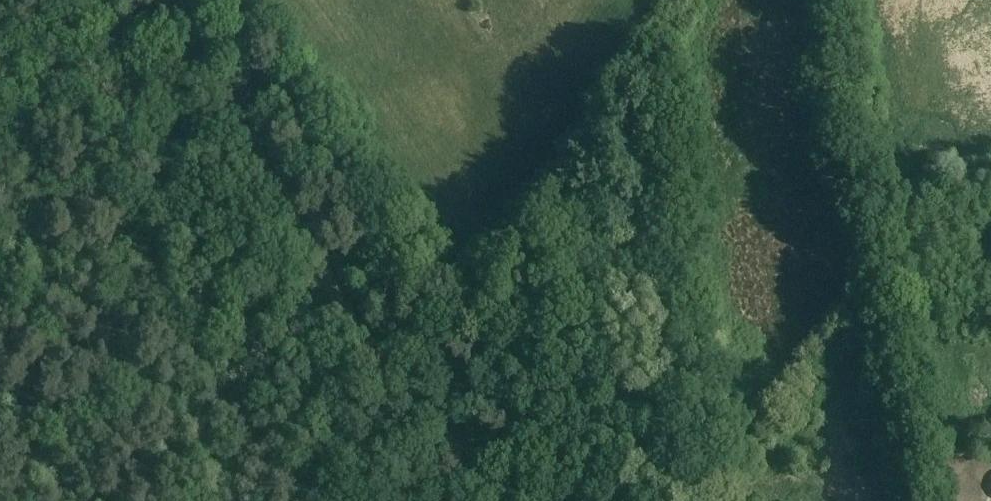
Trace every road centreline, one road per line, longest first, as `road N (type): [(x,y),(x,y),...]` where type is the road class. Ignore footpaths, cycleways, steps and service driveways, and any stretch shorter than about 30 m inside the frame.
road 1 (track): [(178,0),(343,303),(491,500)]
road 2 (track): [(440,427),(566,440),(661,470),(719,500)]

